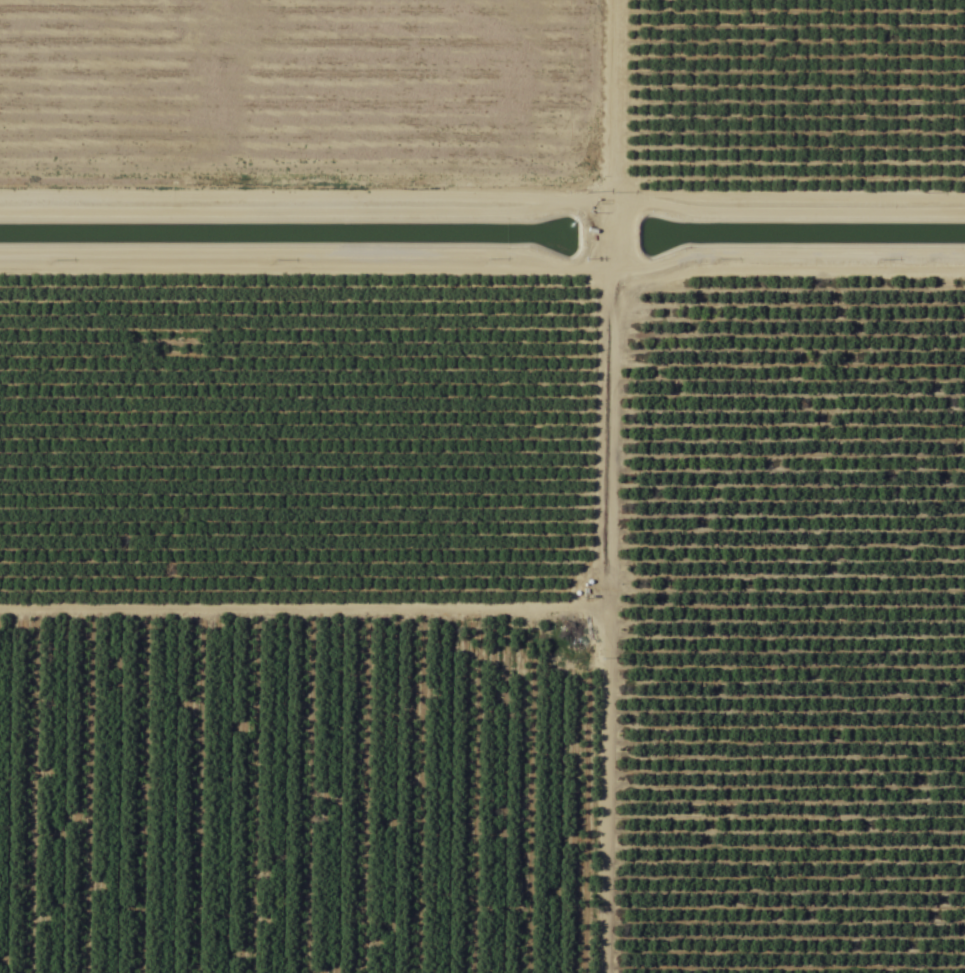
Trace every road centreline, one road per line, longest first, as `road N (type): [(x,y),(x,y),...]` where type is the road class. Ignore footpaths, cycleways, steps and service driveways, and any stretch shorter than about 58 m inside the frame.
road 1 (track): [(609,0),(584,972)]

